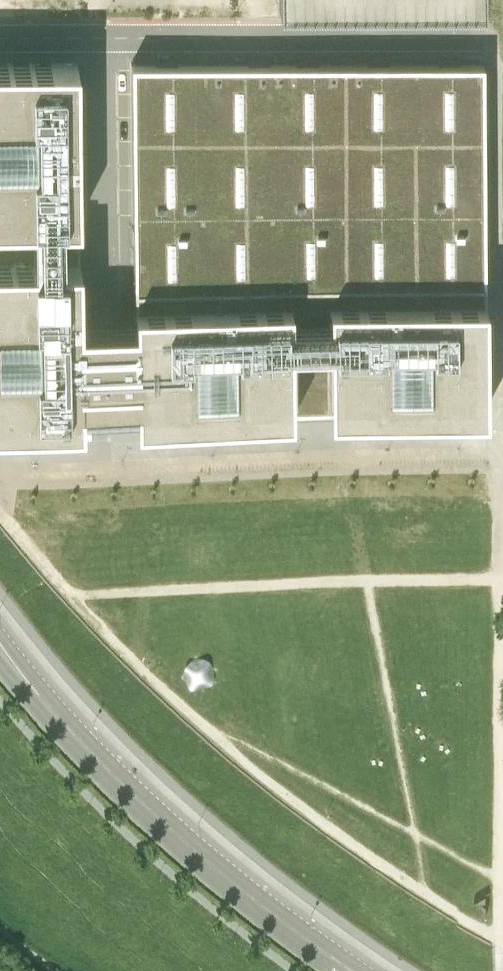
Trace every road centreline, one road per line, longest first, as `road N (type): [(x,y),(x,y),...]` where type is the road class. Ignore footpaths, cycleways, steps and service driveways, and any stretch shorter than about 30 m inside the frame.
road 1 (tertiary): [(358,970),(163,813),(52,700)]

